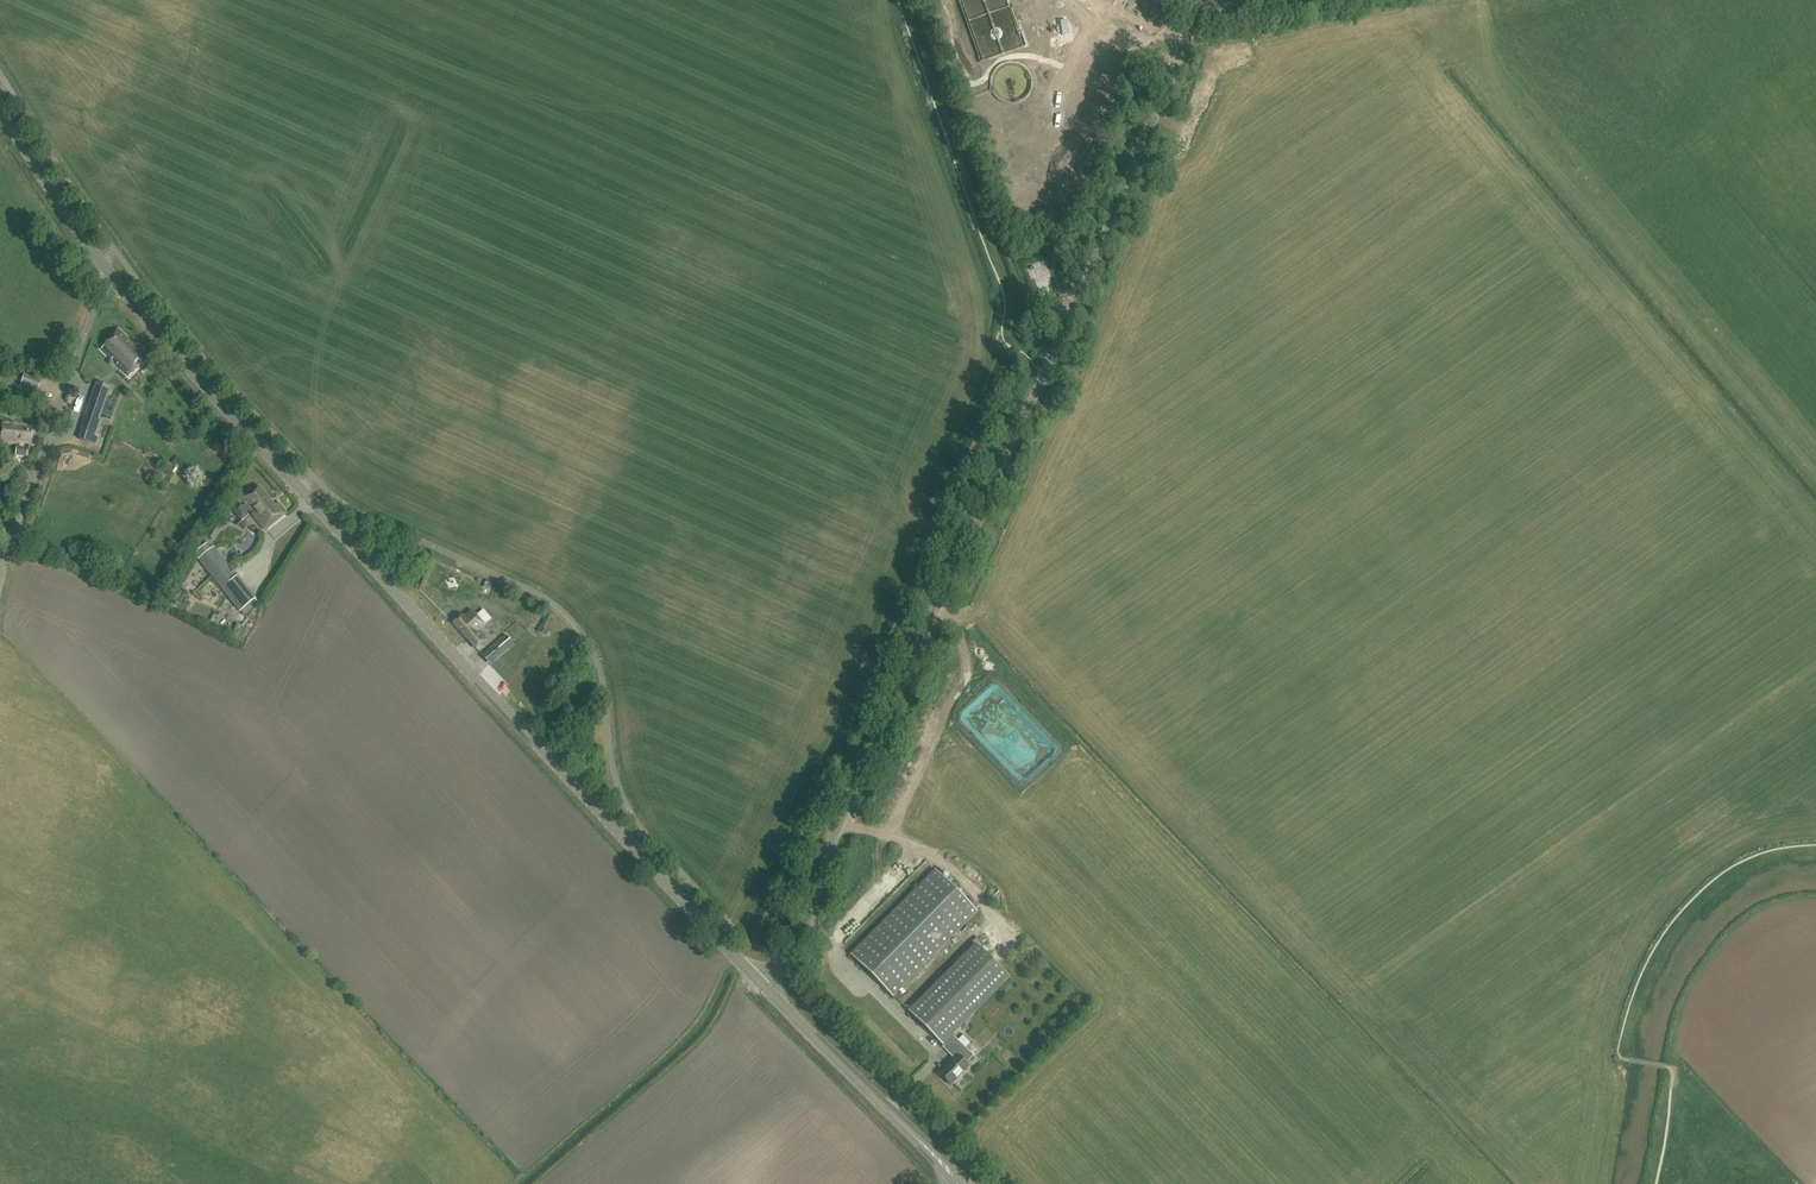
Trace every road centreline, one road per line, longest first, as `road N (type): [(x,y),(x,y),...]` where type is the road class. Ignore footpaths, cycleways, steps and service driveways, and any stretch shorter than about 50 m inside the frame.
road 1 (tertiary): [(769,991),(192,375),(82,239),(0,108)]
road 2 (unclassified): [(769,991),(807,924),(840,822),(1177,61),(1195,22),(1245,0)]
road 3 (tertiary): [(965,1183),(769,991)]

